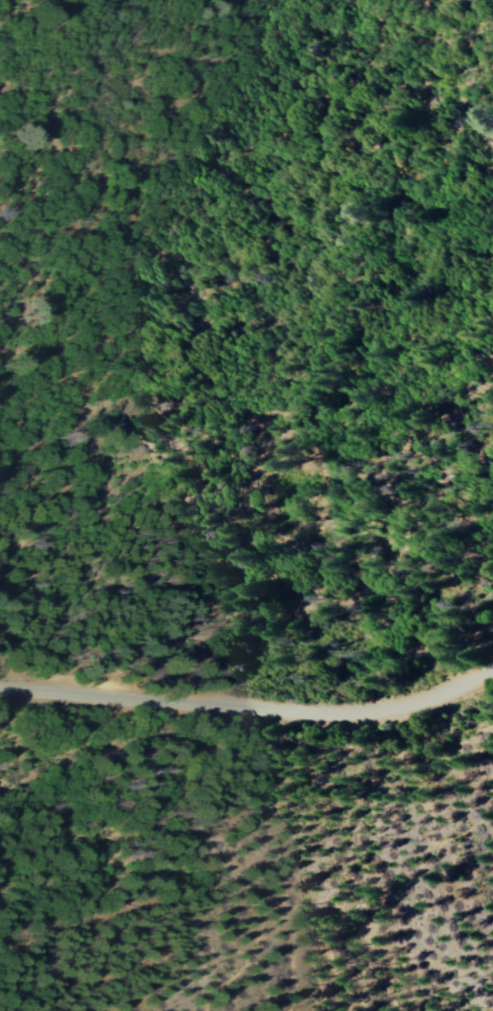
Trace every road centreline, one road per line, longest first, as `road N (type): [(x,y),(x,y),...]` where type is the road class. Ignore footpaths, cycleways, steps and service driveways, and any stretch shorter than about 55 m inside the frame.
road 1 (tertiary): [(0,695),(375,715),(455,695),(492,674)]

